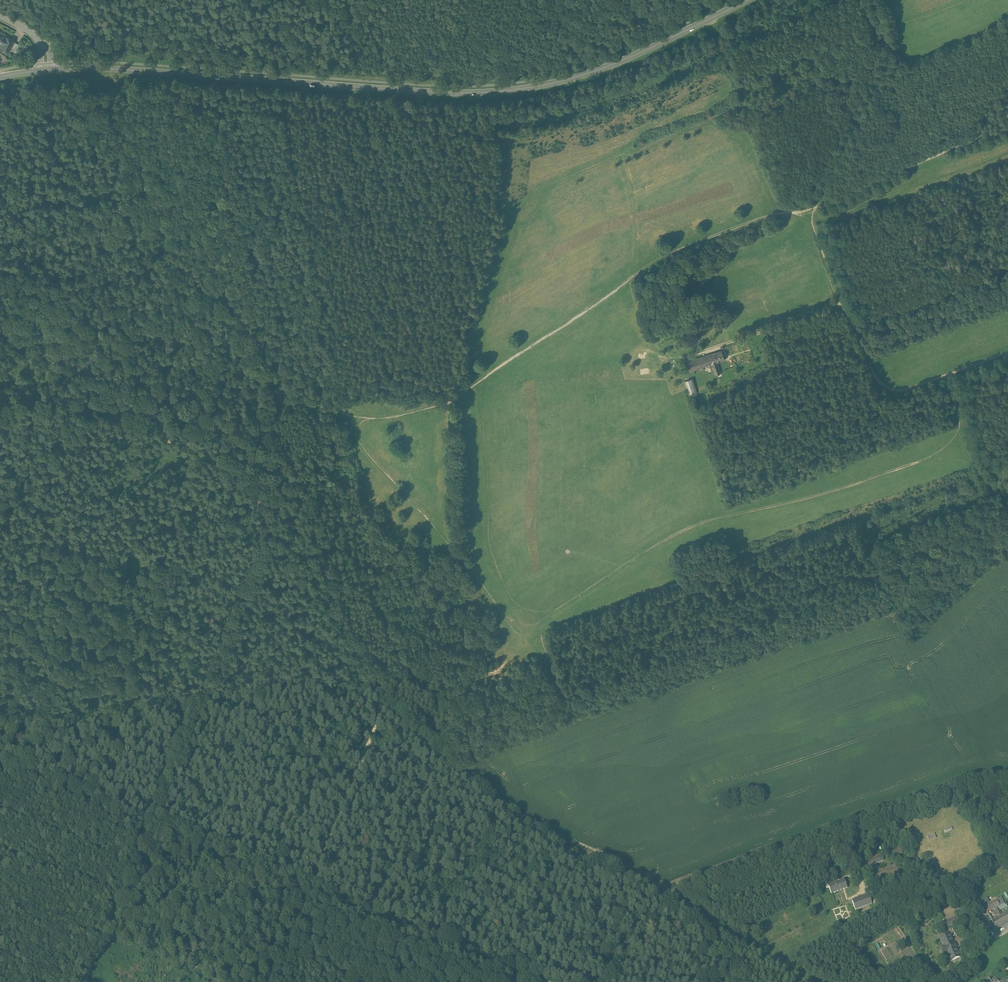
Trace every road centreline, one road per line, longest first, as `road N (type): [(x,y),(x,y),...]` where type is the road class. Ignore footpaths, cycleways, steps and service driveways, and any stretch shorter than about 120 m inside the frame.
road 1 (track): [(947,373),(959,422),(936,453),(831,492),(714,520),(526,622),(487,551),(472,387),(483,308),(513,218),(531,198),(582,171),(747,105),(811,94),(886,36),(886,62),(810,214)]
road 2 (secondary): [(45,70),(501,91),(611,65),(747,0)]
road 3 (track): [(810,214),(779,213),(663,259),(451,400),(390,417),(352,416),(308,400)]
road 4 (track): [(1007,498),(887,544),(863,582),(565,698)]
road 5 (track): [(419,689),(491,670),(524,638),(526,622),(496,605),(359,440),(352,416)]
road 6 (track): [(519,976),(148,833)]
road 7 (track): [(276,466),(265,520),(148,833)]
road 8 (residential): [(665,897),(948,789),(1007,776)]
road 9 (track): [(524,638),(578,717),(443,766)]
road 10 (track): [(276,466),(266,444),(244,428),(87,408)]
road 11 (track): [(233,0),(60,37),(55,62)]
road 12 (track): [(87,408),(80,333),(12,293),(0,272)]
road 13 (track): [(519,976),(665,897)]
road 14 (track): [(148,833),(87,981)]
road 15 (track): [(148,833),(0,774)]
road 16 (residential): [(882,384),(903,388),(1007,352)]
road 17 (track): [(0,504),(87,408)]
road 18 (track): [(894,603),(854,485)]
road 19 (track): [(749,981),(720,938),(665,897)]

